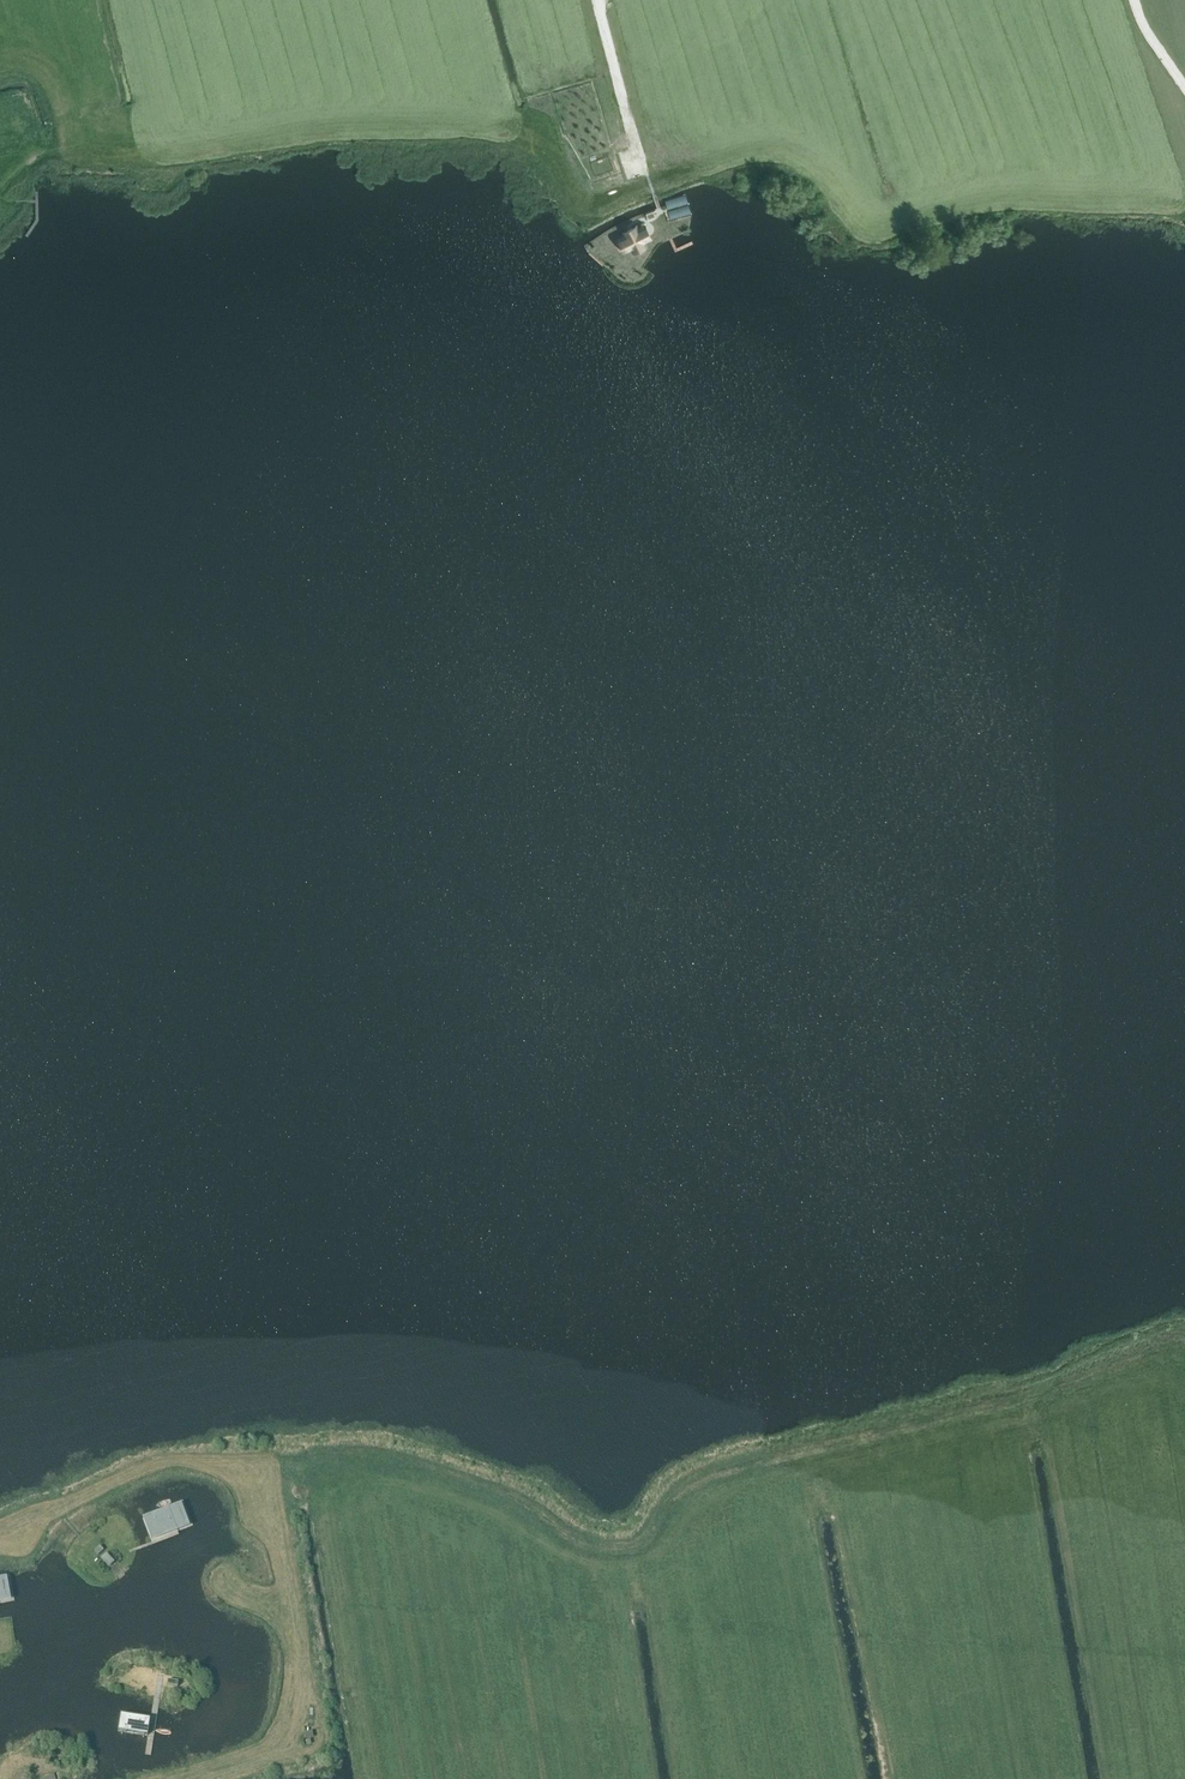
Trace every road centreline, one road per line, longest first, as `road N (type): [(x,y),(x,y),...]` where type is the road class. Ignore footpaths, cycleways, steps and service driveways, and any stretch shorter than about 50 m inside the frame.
road 1 (track): [(1184,1352),(1166,1347),(1034,1395),(725,1466),(678,1490),(629,1545),(579,1537),(495,1486),(406,1457),(369,1450),(274,1457),(267,1469),(300,1651),(301,1705),(279,1750),(209,1778)]
road 2 (track): [(268,1462),(153,1464),(0,1531)]

